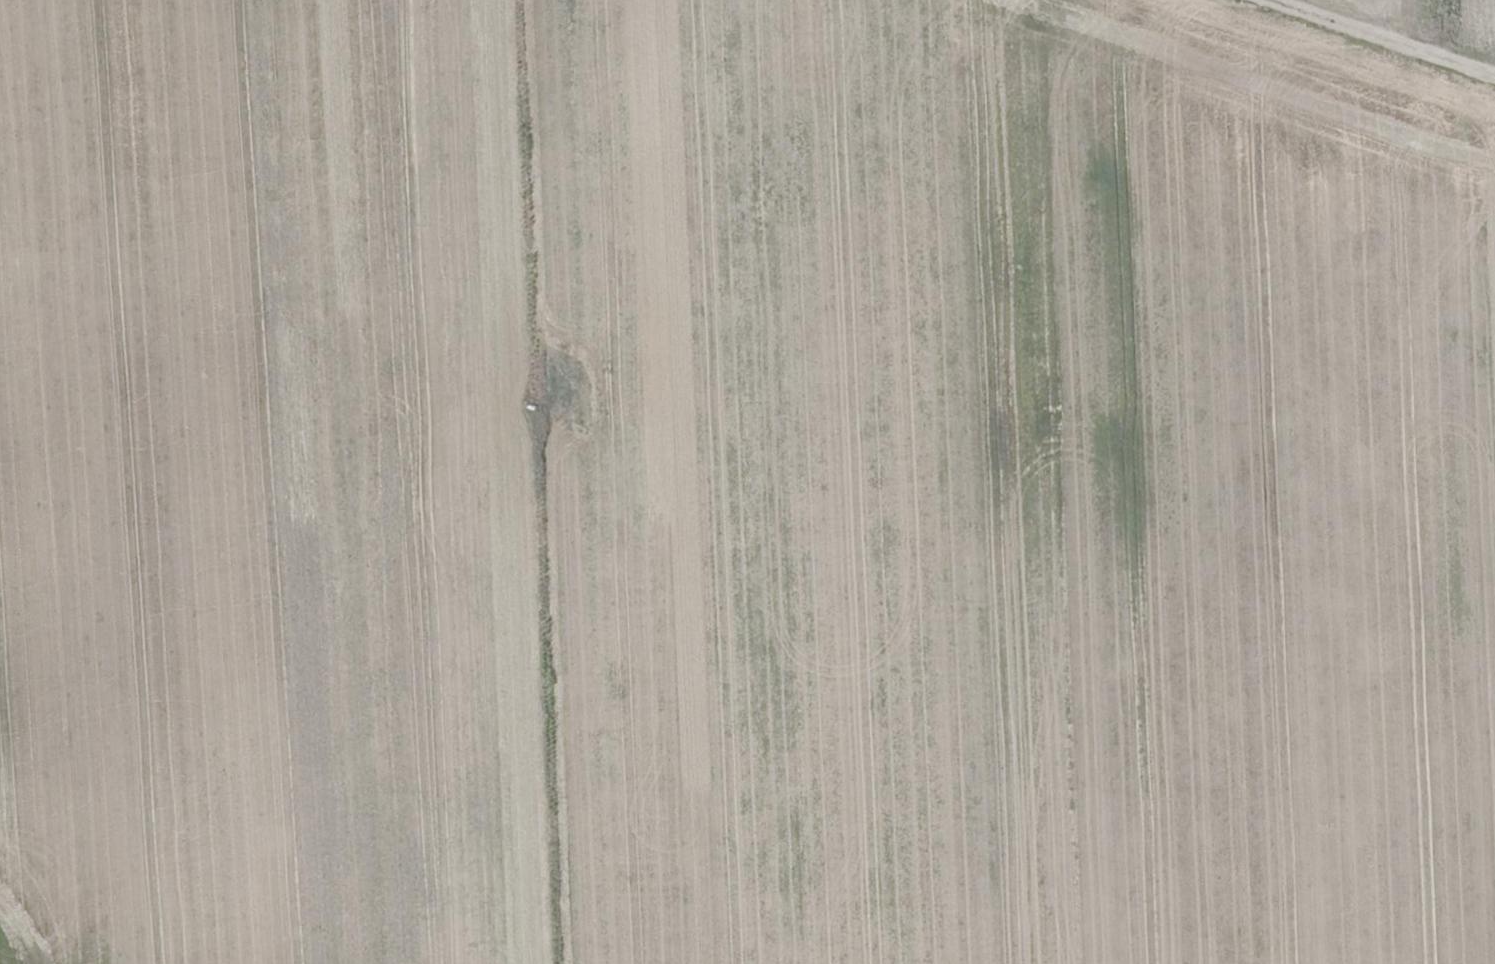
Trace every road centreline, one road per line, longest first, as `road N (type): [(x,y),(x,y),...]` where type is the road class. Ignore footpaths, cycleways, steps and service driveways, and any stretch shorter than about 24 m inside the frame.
road 1 (track): [(1494,74),(1268,0)]

